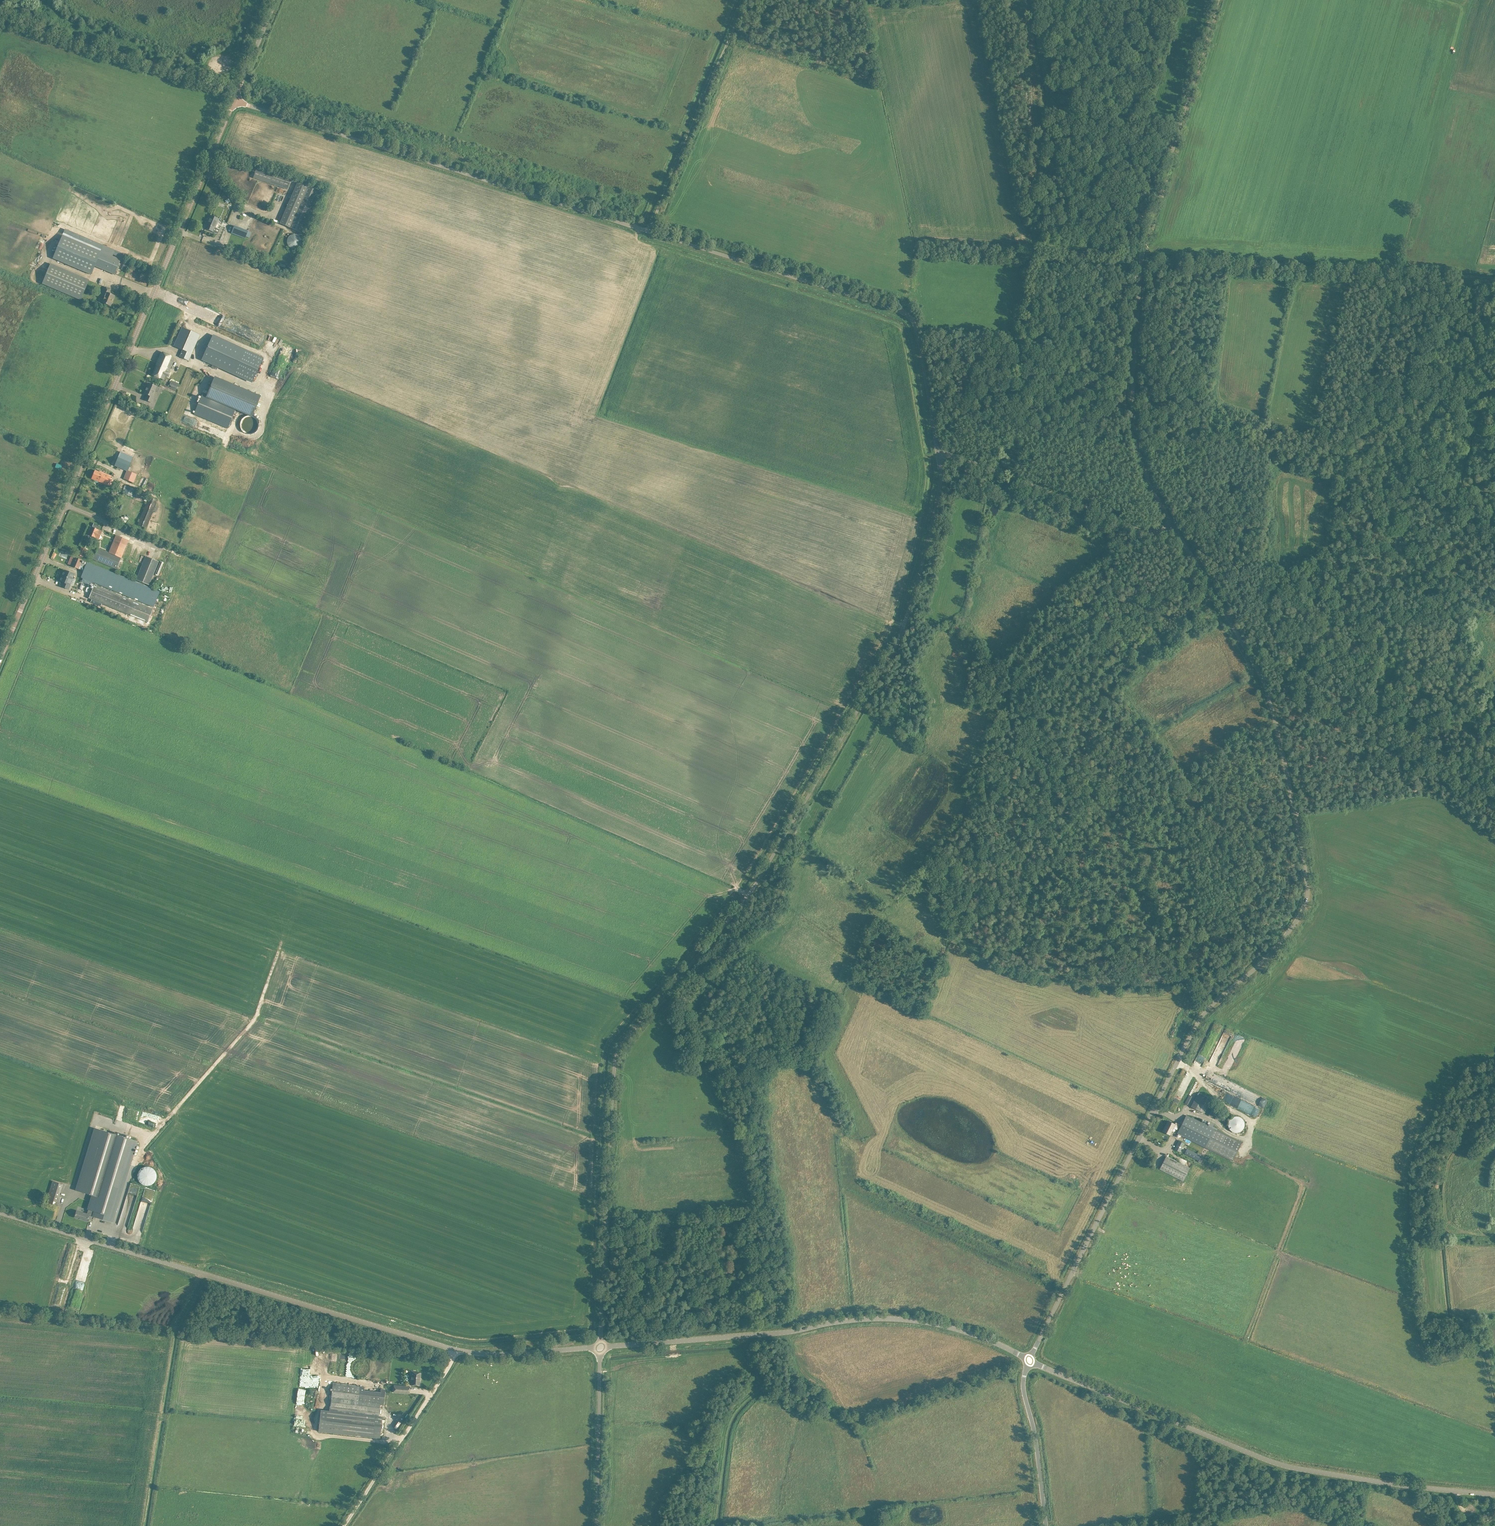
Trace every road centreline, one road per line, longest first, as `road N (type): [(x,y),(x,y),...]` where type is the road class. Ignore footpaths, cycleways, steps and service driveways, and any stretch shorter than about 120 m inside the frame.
road 1 (unclassified): [(600,1347),(618,1047),(748,894),(840,745),(903,626),(940,476),(938,454)]
road 2 (unclassified): [(1029,1361),(1199,1020),(1273,951),(1307,896),(1264,683),(1173,525)]
road 3 (unclassified): [(938,454),(914,323),(906,315),(234,101)]
road 4 (unclassified): [(600,1347),(457,1350),(0,1214)]
road 5 (tertiary): [(0,660),(234,101)]
road 6 (unclassified): [(1173,525),(1135,435),(1141,262),(1218,0)]
road 7 (unclassified): [(1494,1496),(1281,1466),(1029,1361)]
road 8 (unclassified): [(1029,1361),(945,1326),(882,1319),(600,1347)]
road 9 (track): [(649,233),(744,0)]
road 10 (unclassified): [(1173,525),(1142,531),(938,454)]
road 11 (track): [(238,91),(0,18)]
road 12 (track): [(457,1350),(344,1525)]
road 13 (unclassified): [(595,1525),(600,1347)]
road 14 (unclassified): [(1046,1525),(1023,1391),(1029,1361)]

